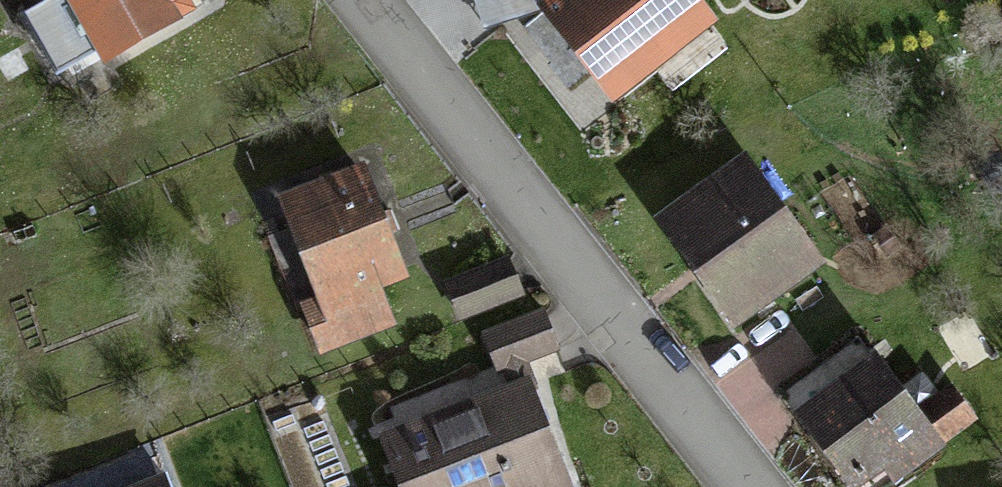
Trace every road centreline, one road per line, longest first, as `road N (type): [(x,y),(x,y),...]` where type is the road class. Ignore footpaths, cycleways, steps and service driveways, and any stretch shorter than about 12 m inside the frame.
road 1 (residential): [(760,486),(707,405),(374,0)]

